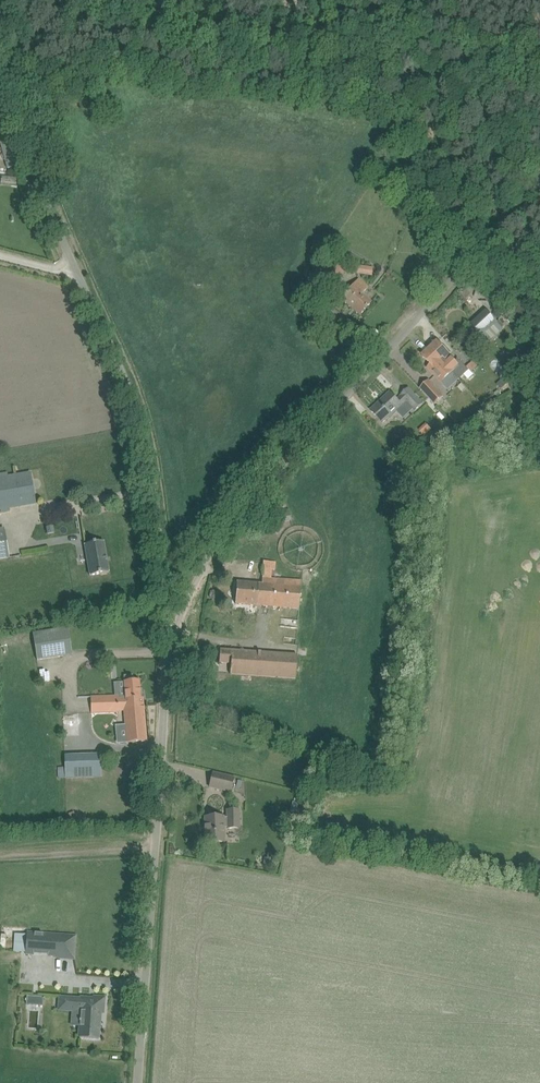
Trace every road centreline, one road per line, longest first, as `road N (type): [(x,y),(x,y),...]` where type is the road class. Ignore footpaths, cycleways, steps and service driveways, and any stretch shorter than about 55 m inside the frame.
road 1 (unclassified): [(166,636),(141,427),(43,198),(0,35)]
road 2 (unclassified): [(166,636),(230,525),(539,183)]
road 3 (unclassified): [(539,59),(266,35),(55,0)]
road 4 (unclassified): [(137,1082),(166,636)]

